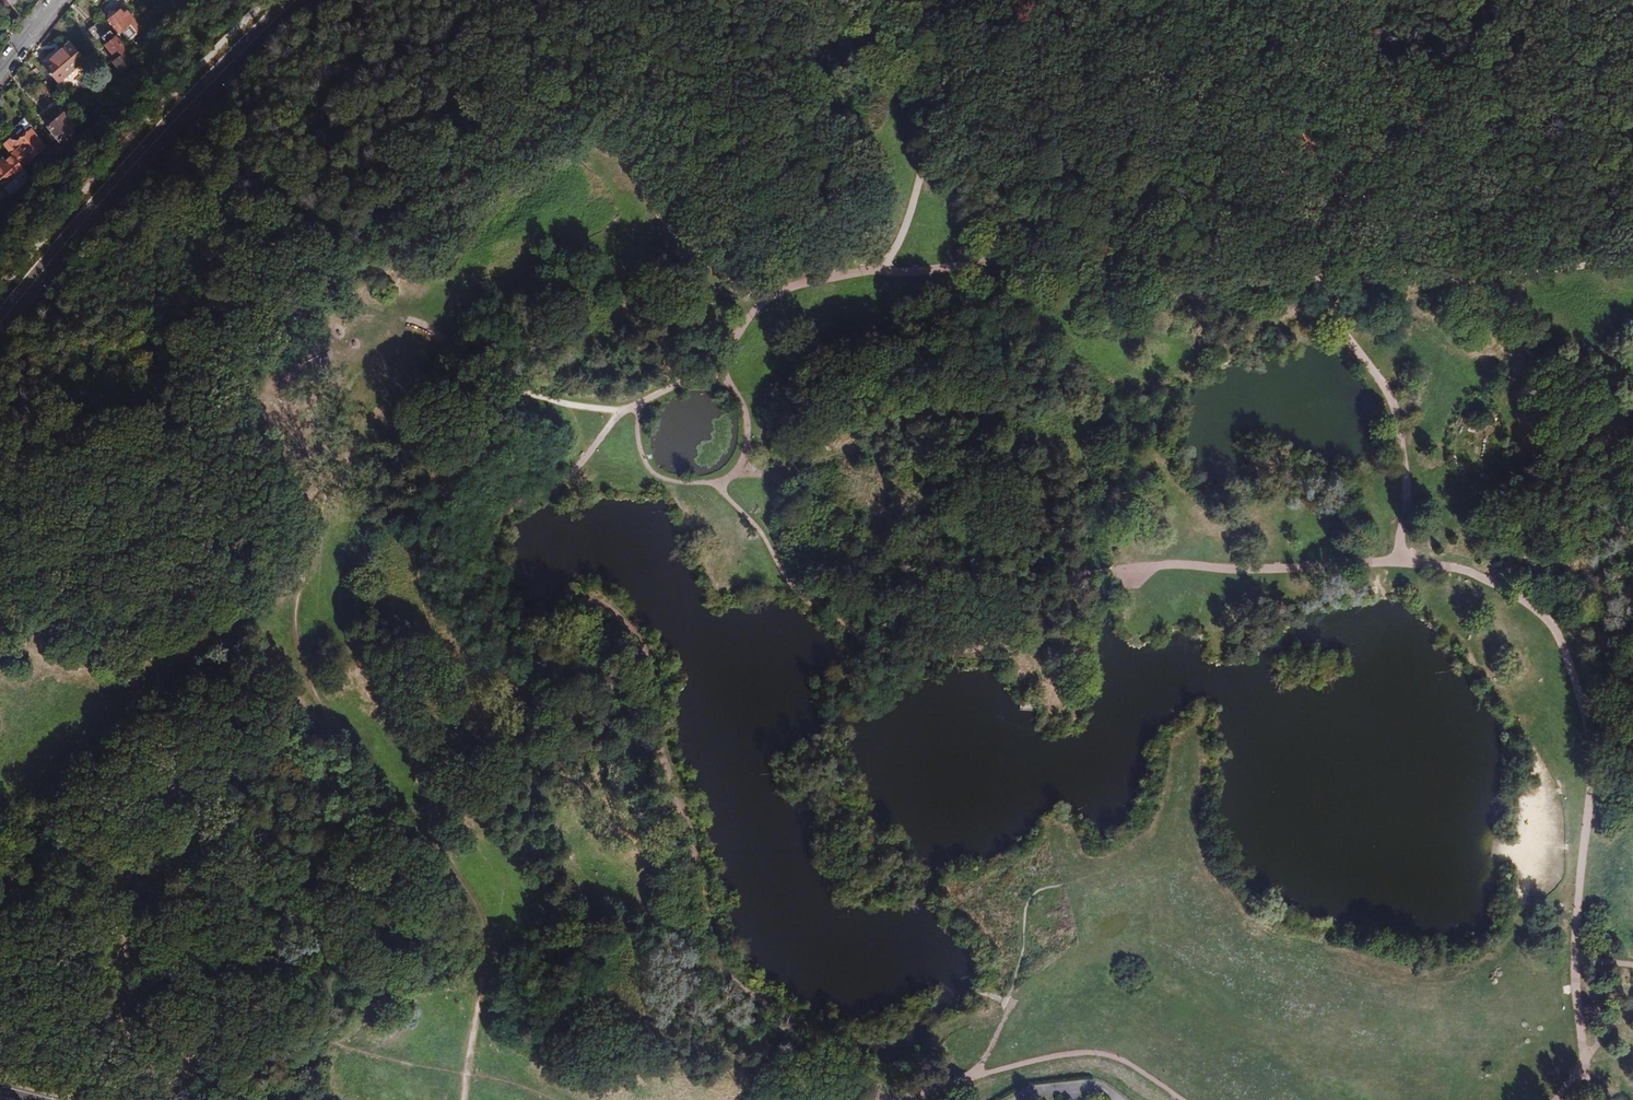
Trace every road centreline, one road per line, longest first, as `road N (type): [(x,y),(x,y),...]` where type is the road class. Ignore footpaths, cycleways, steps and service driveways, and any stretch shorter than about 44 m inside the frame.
road 1 (tertiary): [(294,0),(170,122),(0,320)]

